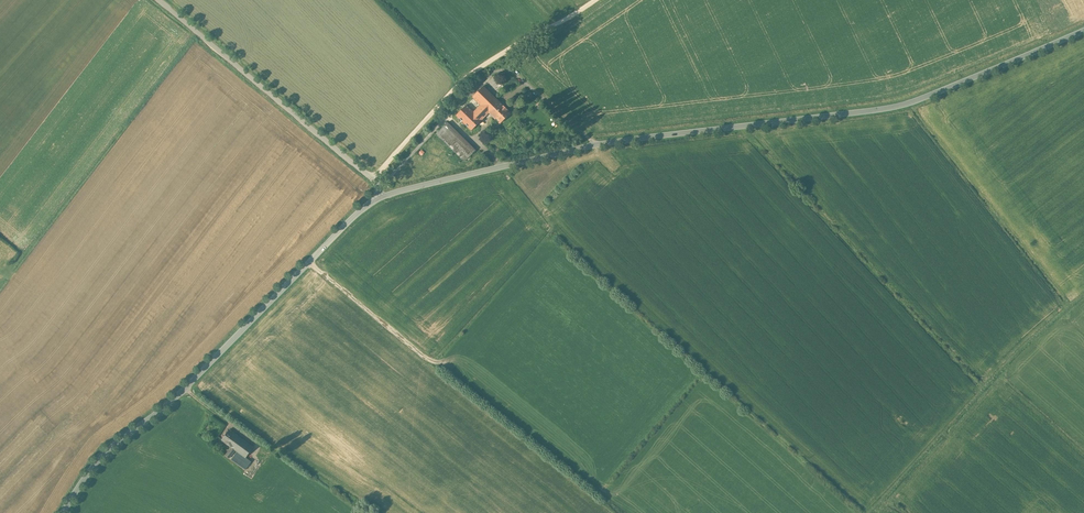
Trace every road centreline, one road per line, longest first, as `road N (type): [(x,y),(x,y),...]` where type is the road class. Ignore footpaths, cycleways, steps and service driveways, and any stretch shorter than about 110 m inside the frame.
road 1 (tertiary): [(1083,30),(893,106),(611,140),(378,199)]
road 2 (tertiary): [(378,199),(170,402),(108,450),(63,512)]
road 3 (unclassified): [(372,179),(157,0)]
road 4 (unclassified): [(372,179),(460,84),(554,26)]

